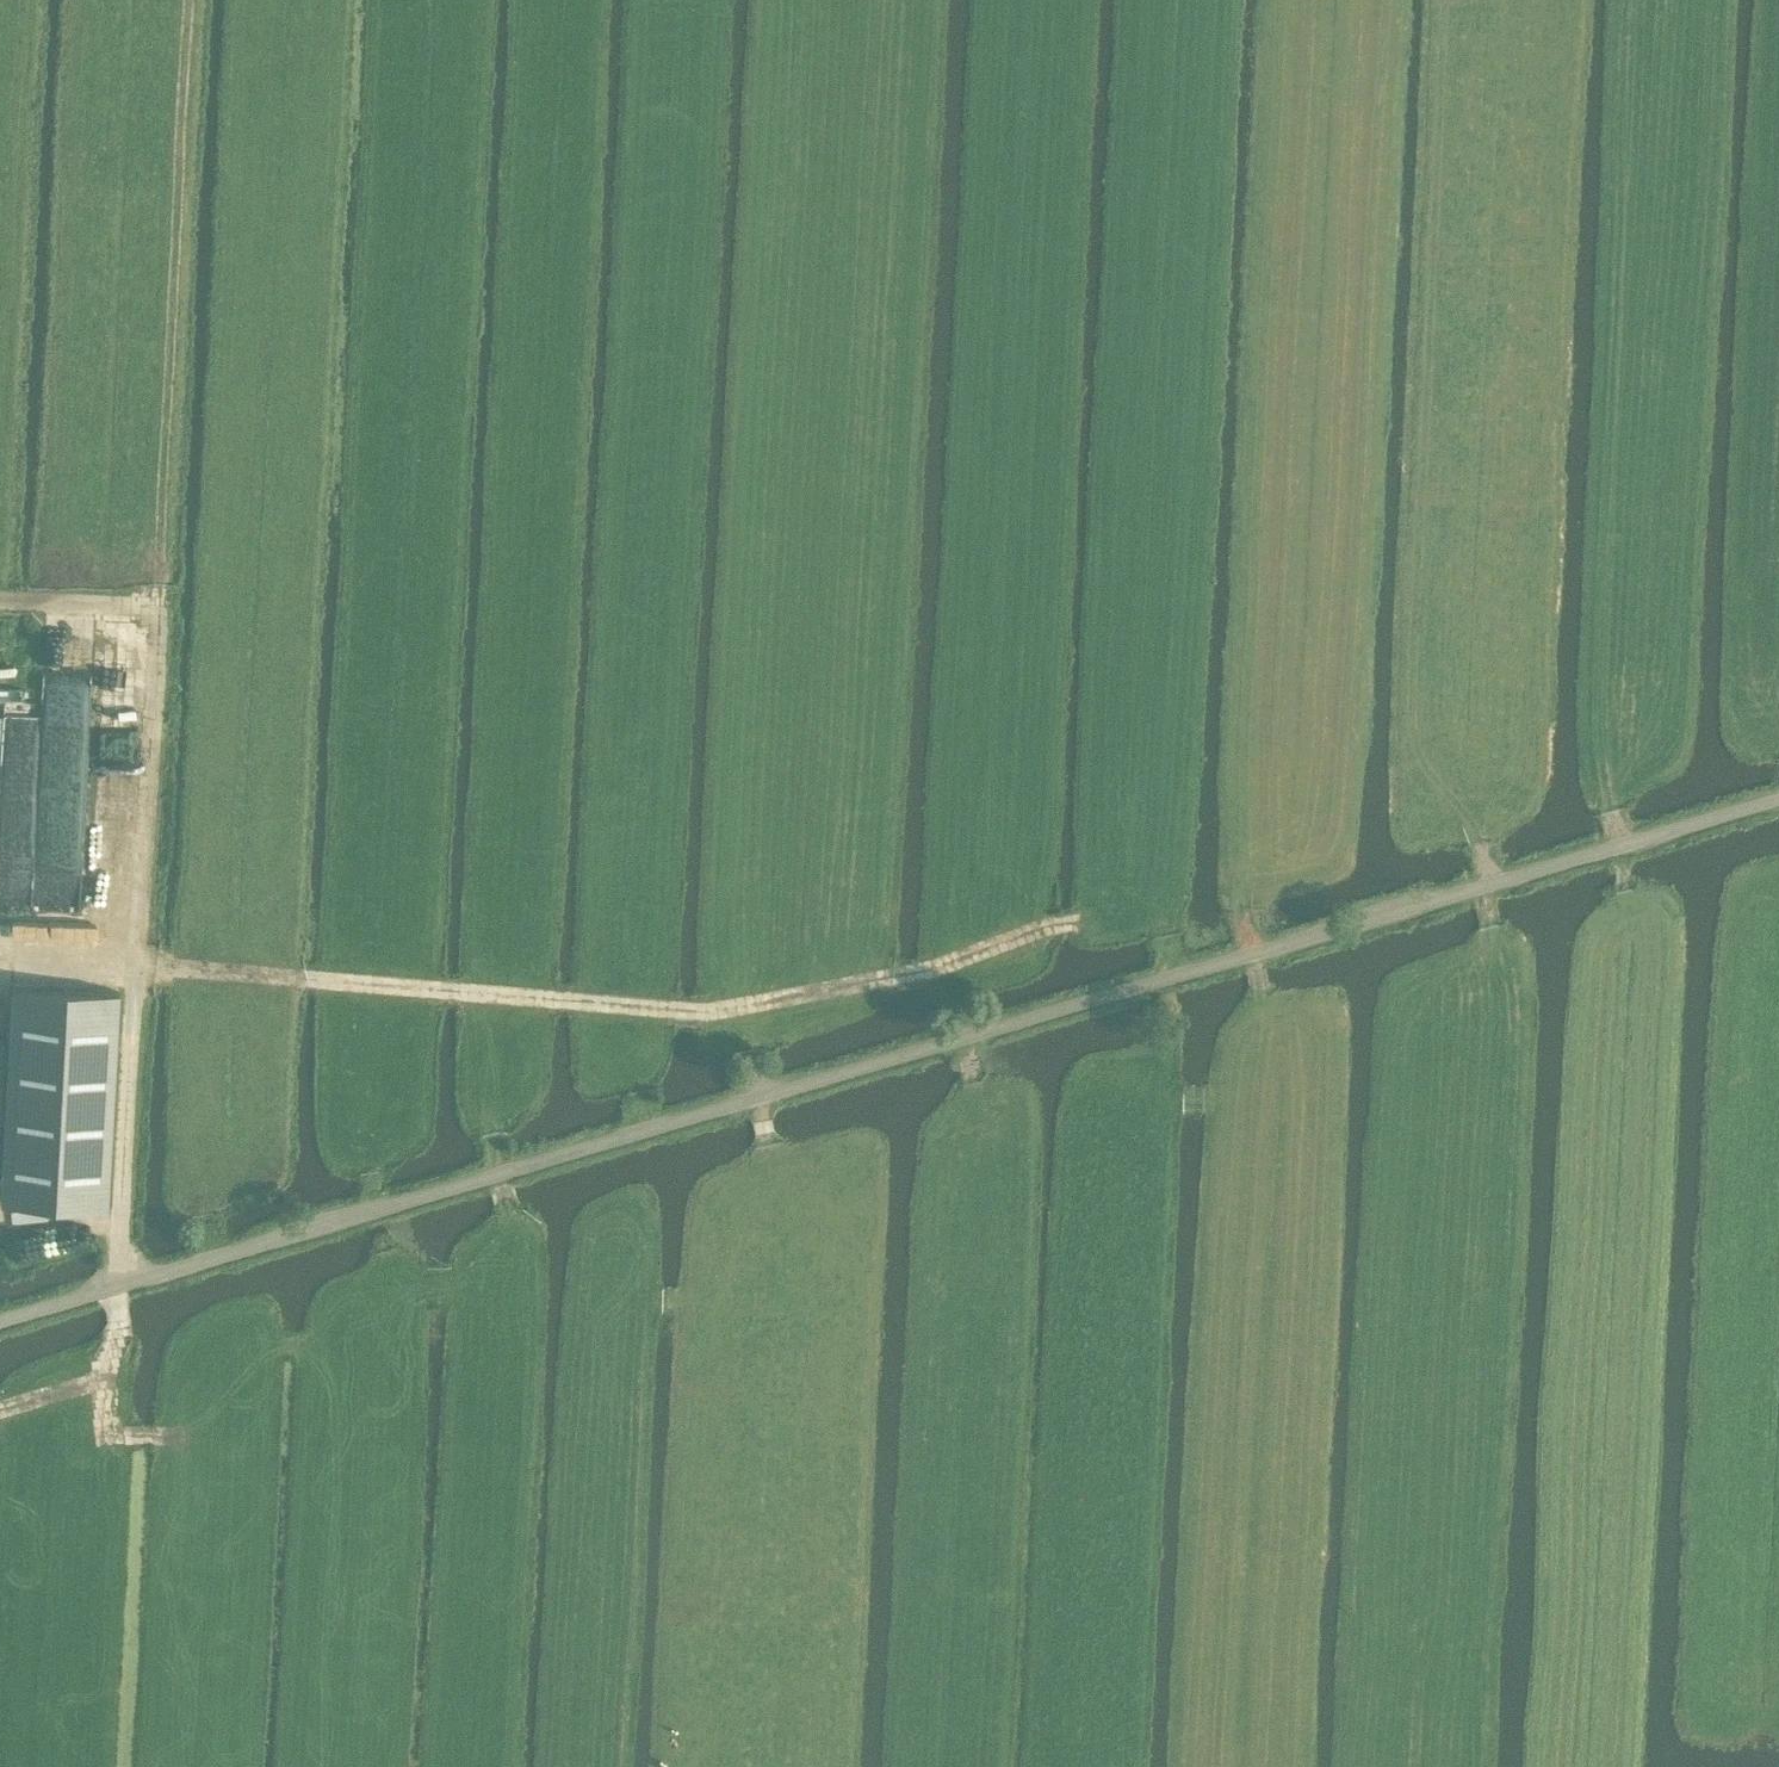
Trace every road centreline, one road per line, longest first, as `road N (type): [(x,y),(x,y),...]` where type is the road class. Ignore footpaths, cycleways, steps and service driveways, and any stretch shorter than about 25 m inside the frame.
road 1 (unclassified): [(0,1320),(1778,795)]
road 2 (track): [(863,982),(919,0)]
road 3 (track): [(136,965),(709,1013),(941,964),(1029,932),(1085,922)]
road 4 (track): [(157,613),(190,0)]
road 5 (track): [(750,1332),(761,1093),(752,1007)]
road 6 (track): [(201,1419),(168,1427),(107,1424),(102,1405),(116,1293)]

